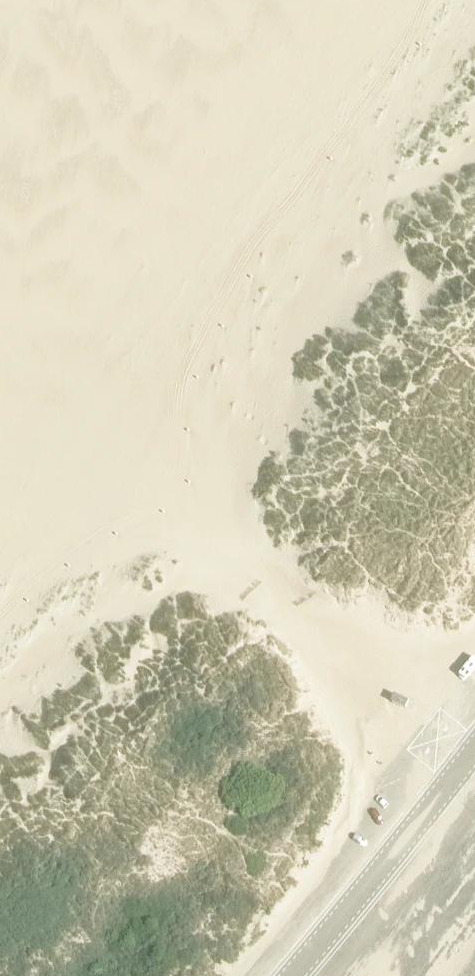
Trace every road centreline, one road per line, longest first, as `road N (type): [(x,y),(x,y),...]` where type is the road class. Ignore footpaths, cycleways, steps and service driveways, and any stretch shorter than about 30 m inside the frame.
road 1 (unclassified): [(291,975),(474,744)]

